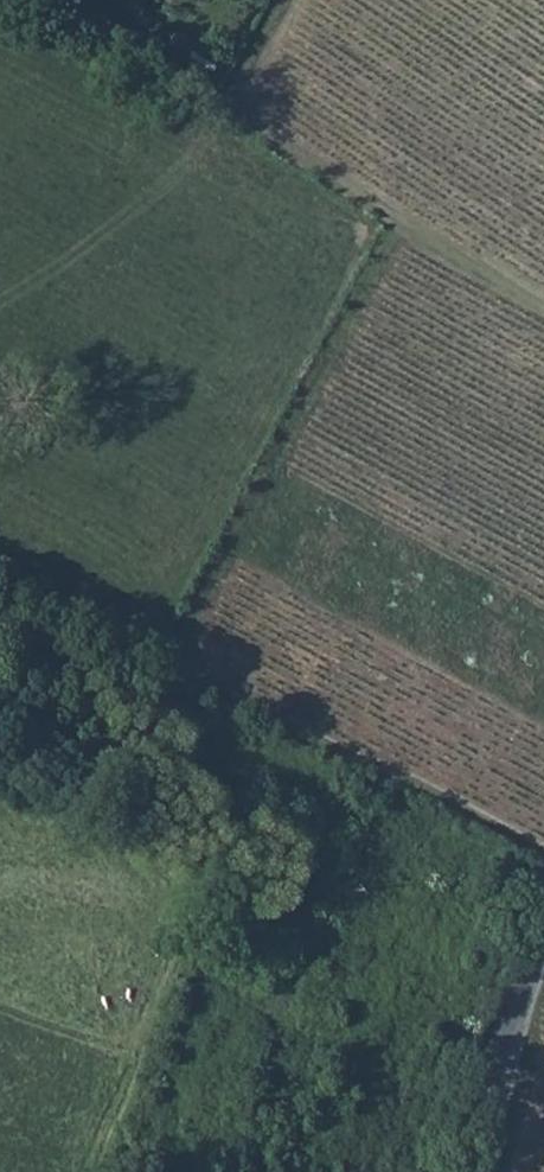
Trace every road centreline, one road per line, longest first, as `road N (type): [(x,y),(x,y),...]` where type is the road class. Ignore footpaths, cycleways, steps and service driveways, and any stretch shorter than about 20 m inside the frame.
road 1 (residential): [(484,1171),(500,1070),(543,937)]

